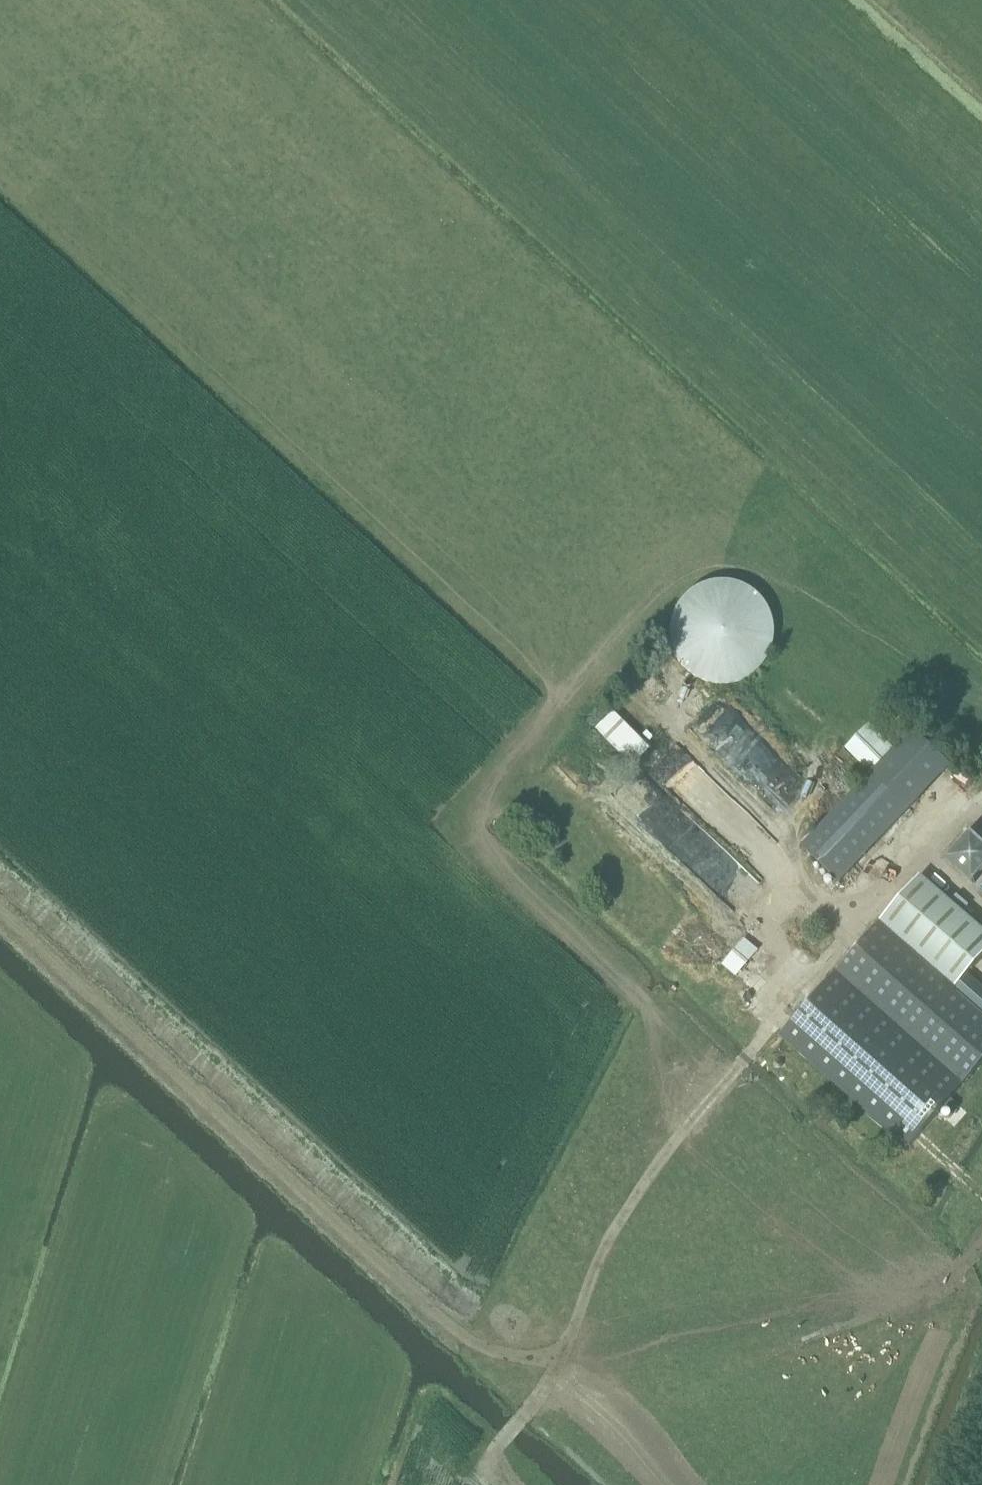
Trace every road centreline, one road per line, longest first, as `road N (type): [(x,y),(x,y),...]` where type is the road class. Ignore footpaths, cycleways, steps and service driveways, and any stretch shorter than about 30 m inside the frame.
road 1 (track): [(916,858),(627,1213),(562,1358),(489,1356),(0,912)]
road 2 (track): [(562,1358),(786,1353),(970,1271),(981,1248)]

